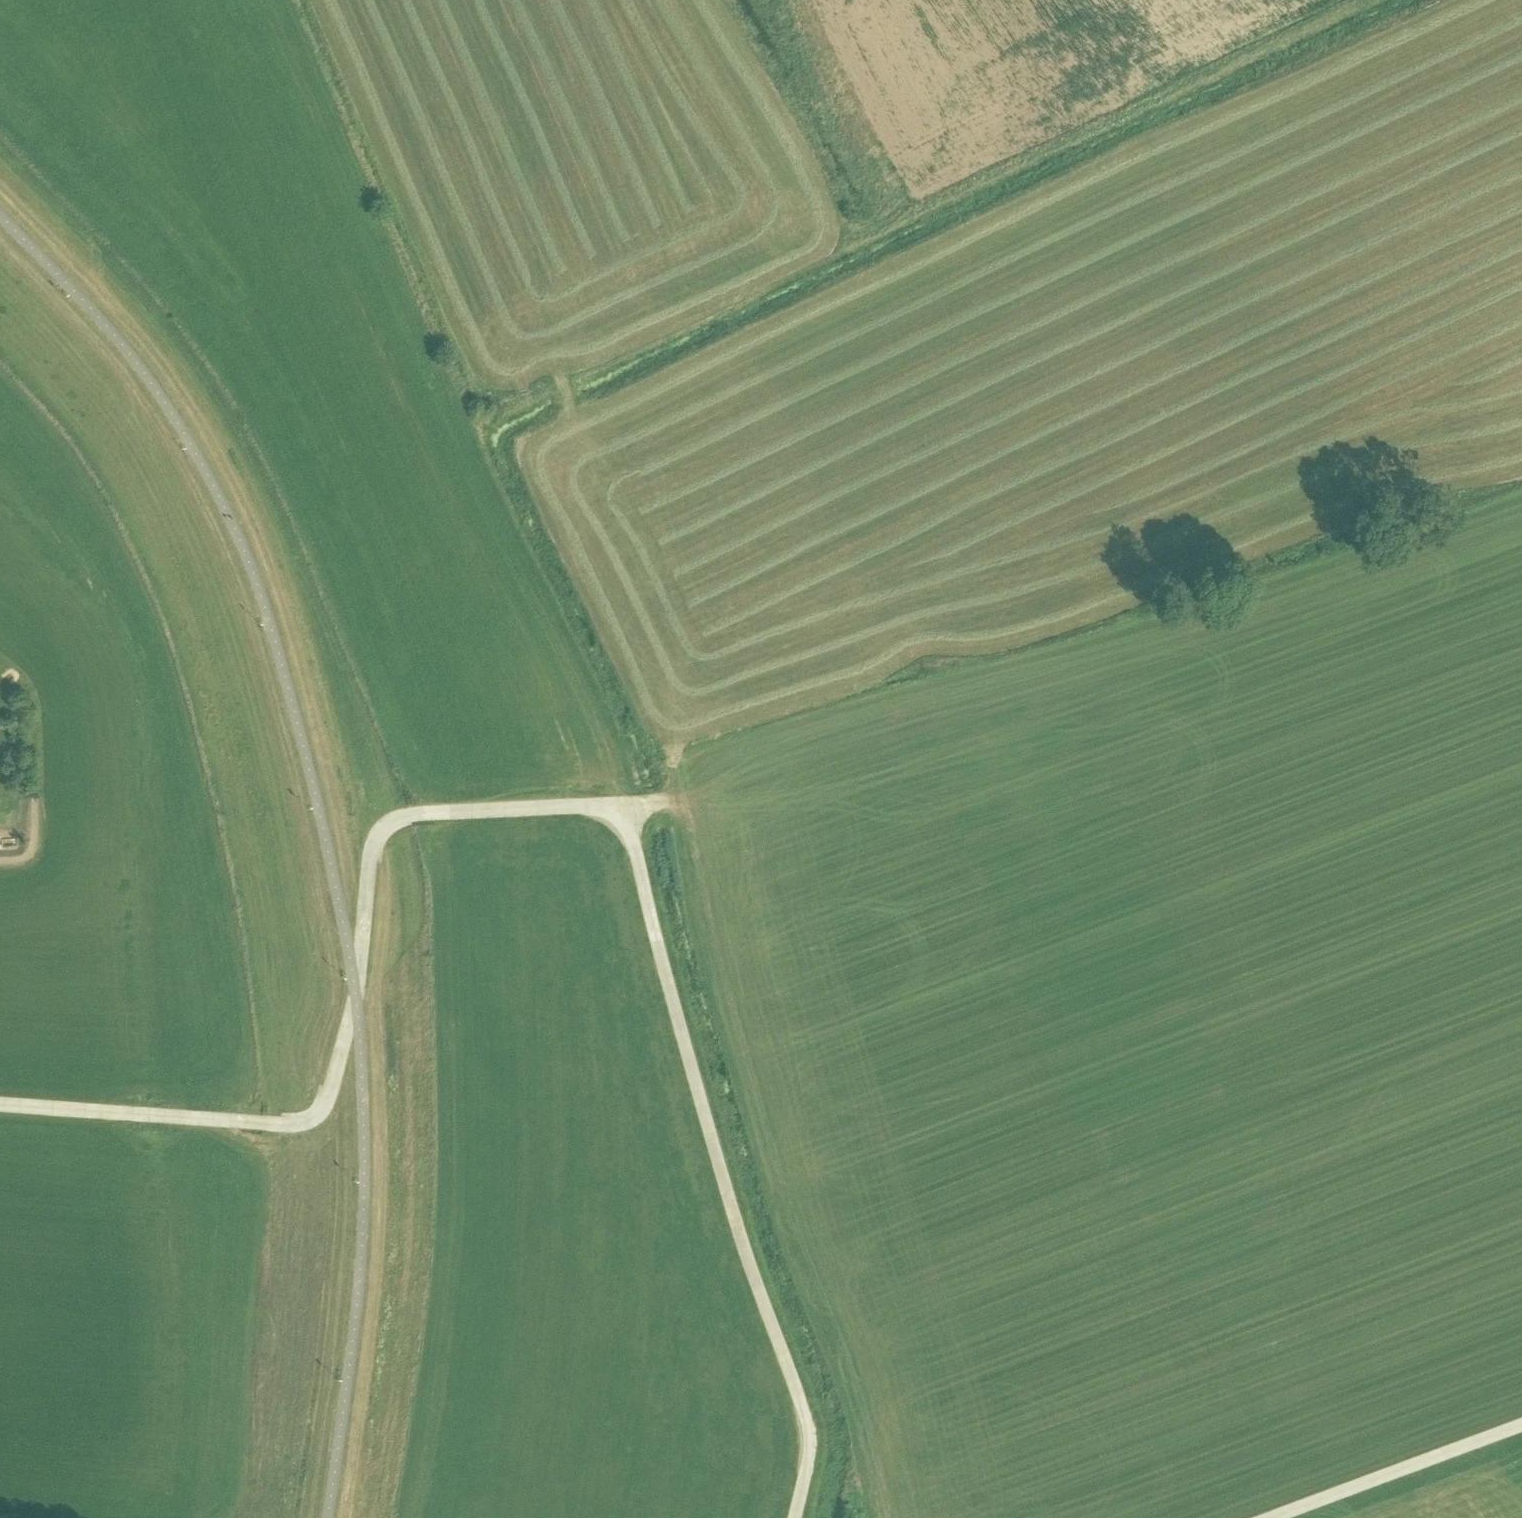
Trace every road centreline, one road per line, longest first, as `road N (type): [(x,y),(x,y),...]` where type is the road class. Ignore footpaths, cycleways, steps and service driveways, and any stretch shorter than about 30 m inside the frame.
road 1 (track): [(795,1517),(809,1430),(657,955),(627,804),(415,813),(377,833),(356,993),(330,1090),(310,1119),(290,1125),(0,1104)]
road 2 (track): [(1273,1517),(1521,1425)]

